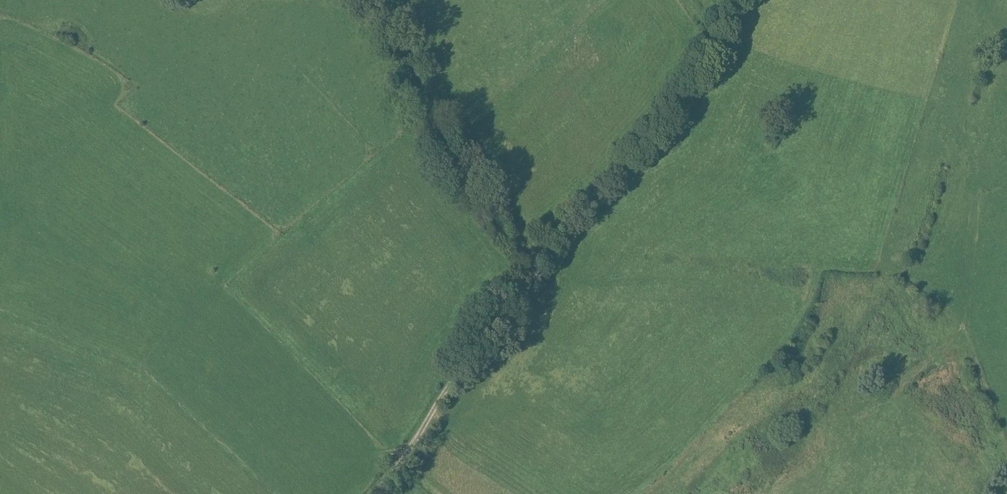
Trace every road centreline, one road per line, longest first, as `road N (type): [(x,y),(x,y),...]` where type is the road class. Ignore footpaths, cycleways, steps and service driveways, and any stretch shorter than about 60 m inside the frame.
road 1 (track): [(371,493),(585,194),(683,98),(737,0)]

